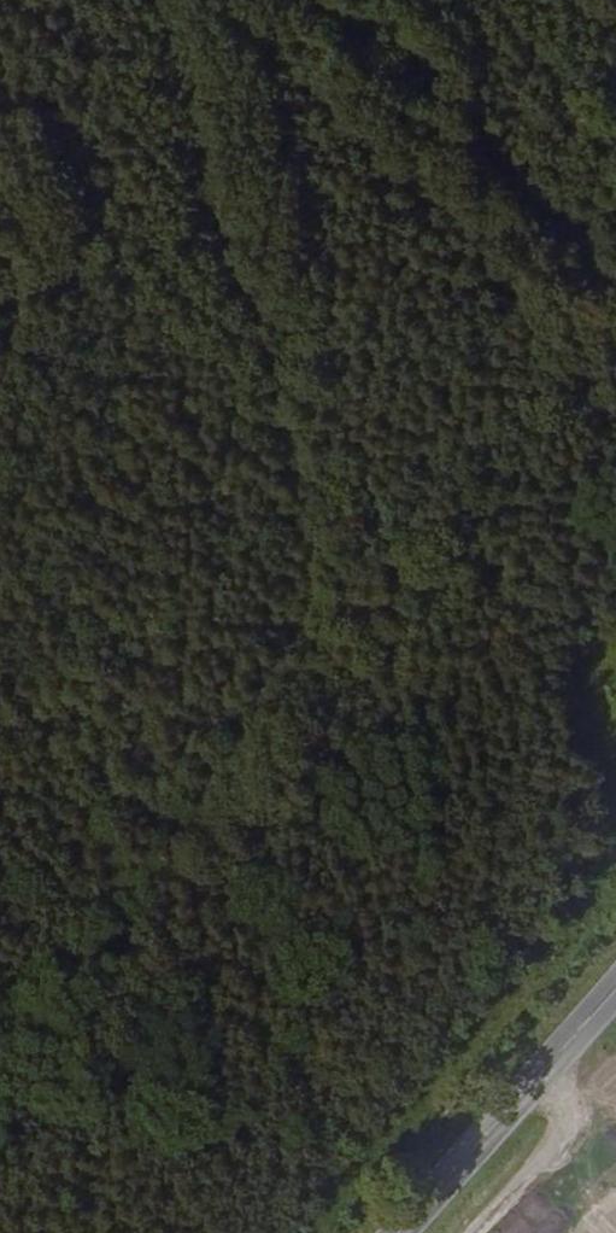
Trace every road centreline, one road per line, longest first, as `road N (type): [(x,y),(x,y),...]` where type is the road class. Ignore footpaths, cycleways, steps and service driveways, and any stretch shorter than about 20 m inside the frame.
road 1 (tertiary): [(615,988),(397,1232)]

